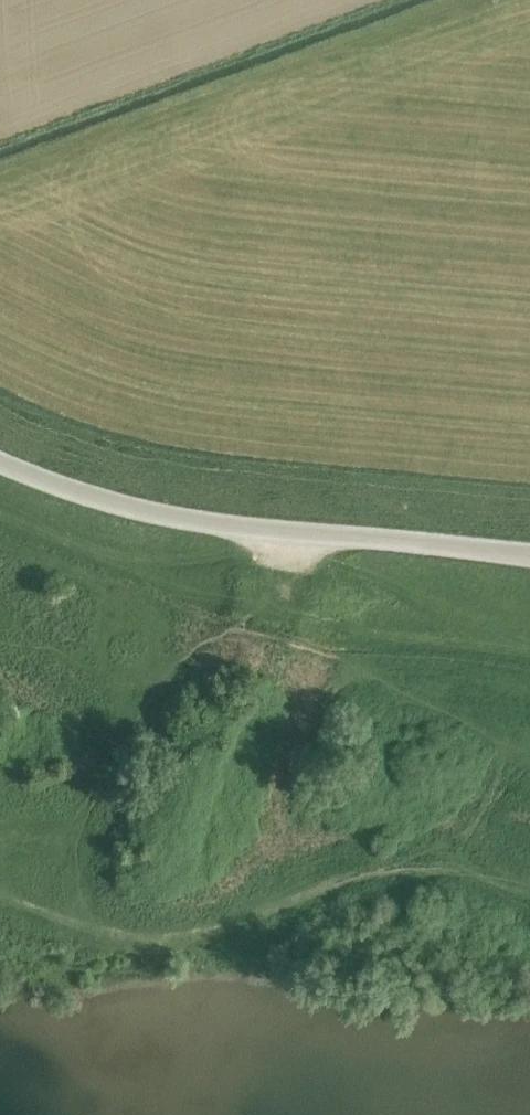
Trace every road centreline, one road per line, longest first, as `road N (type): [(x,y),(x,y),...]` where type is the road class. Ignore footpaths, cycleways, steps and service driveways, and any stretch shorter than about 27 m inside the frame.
road 1 (unclassified): [(0,464),(42,484),(194,525),(529,560)]
road 2 (track): [(0,516),(115,556),(176,567),(232,558),(268,535)]

